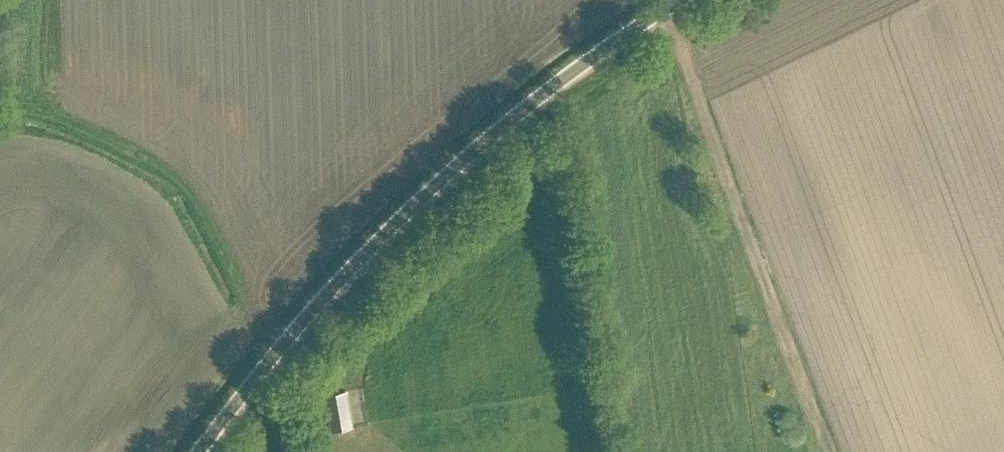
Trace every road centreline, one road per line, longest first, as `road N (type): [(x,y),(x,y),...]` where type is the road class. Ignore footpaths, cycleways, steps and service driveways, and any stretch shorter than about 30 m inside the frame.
road 1 (unclassified): [(198,451),(319,301),(431,187),(555,83),(674,0)]
road 2 (track): [(824,451),(671,0)]
road 3 (track): [(0,109),(93,132),(177,176),(279,349)]

